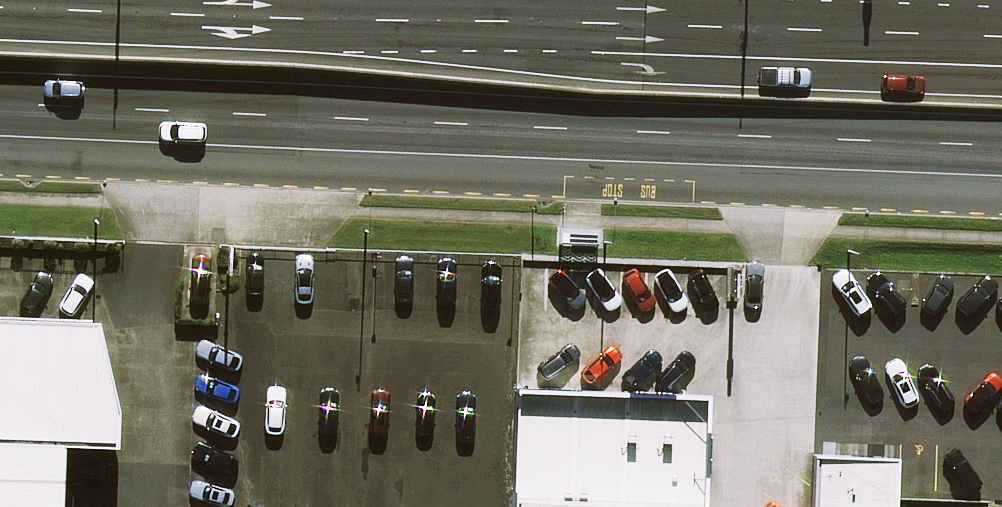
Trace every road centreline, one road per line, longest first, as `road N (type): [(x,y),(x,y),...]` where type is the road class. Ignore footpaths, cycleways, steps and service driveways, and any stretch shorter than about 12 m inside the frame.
road 1 (trunk): [(1001,152),(0,109)]
road 2 (trunk): [(226,0),(1001,36)]

